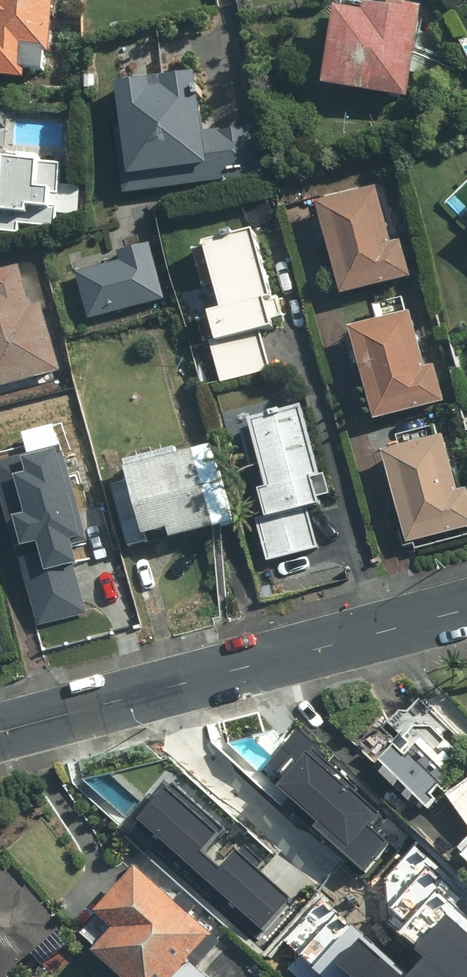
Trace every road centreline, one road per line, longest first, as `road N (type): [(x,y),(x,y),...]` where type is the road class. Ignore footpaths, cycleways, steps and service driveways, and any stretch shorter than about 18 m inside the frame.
road 1 (tertiary): [(0,733),(466,609)]

